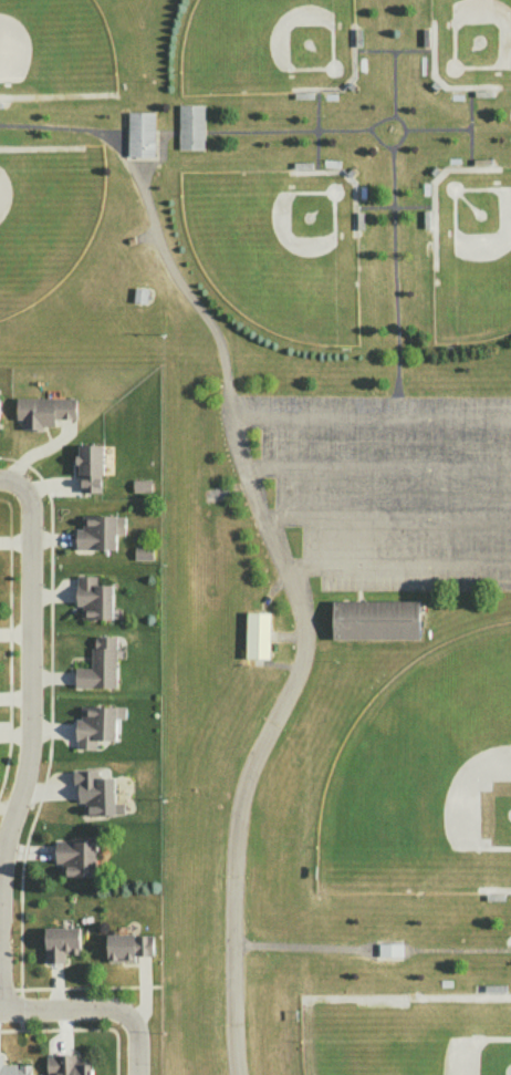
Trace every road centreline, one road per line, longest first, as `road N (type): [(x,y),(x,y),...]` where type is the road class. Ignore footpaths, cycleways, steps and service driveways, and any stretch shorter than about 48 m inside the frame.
road 1 (residential): [(25,494),(31,743),(1,868),(0,939)]

